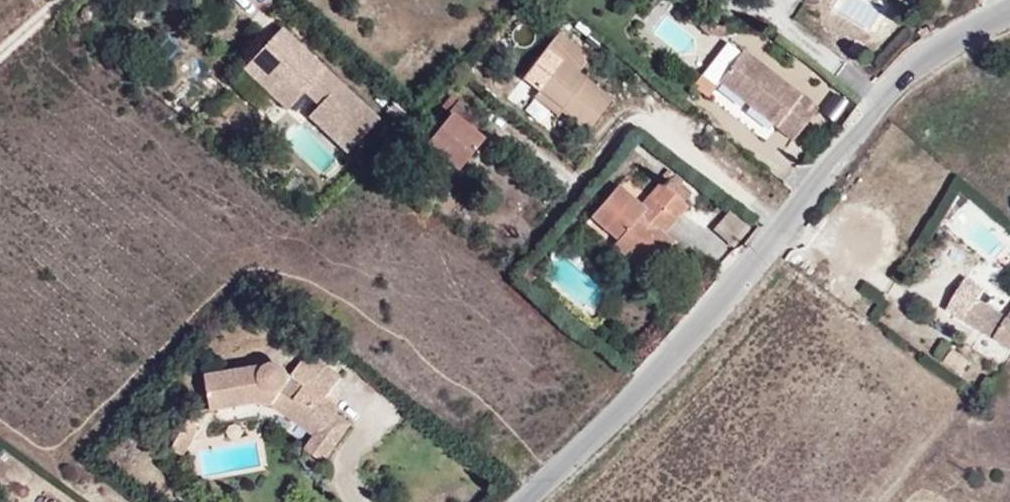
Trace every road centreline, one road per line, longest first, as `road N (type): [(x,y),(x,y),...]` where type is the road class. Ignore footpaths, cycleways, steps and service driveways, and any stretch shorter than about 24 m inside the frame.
road 1 (unclassified): [(1009,10),(895,79),(756,259),(524,501)]

